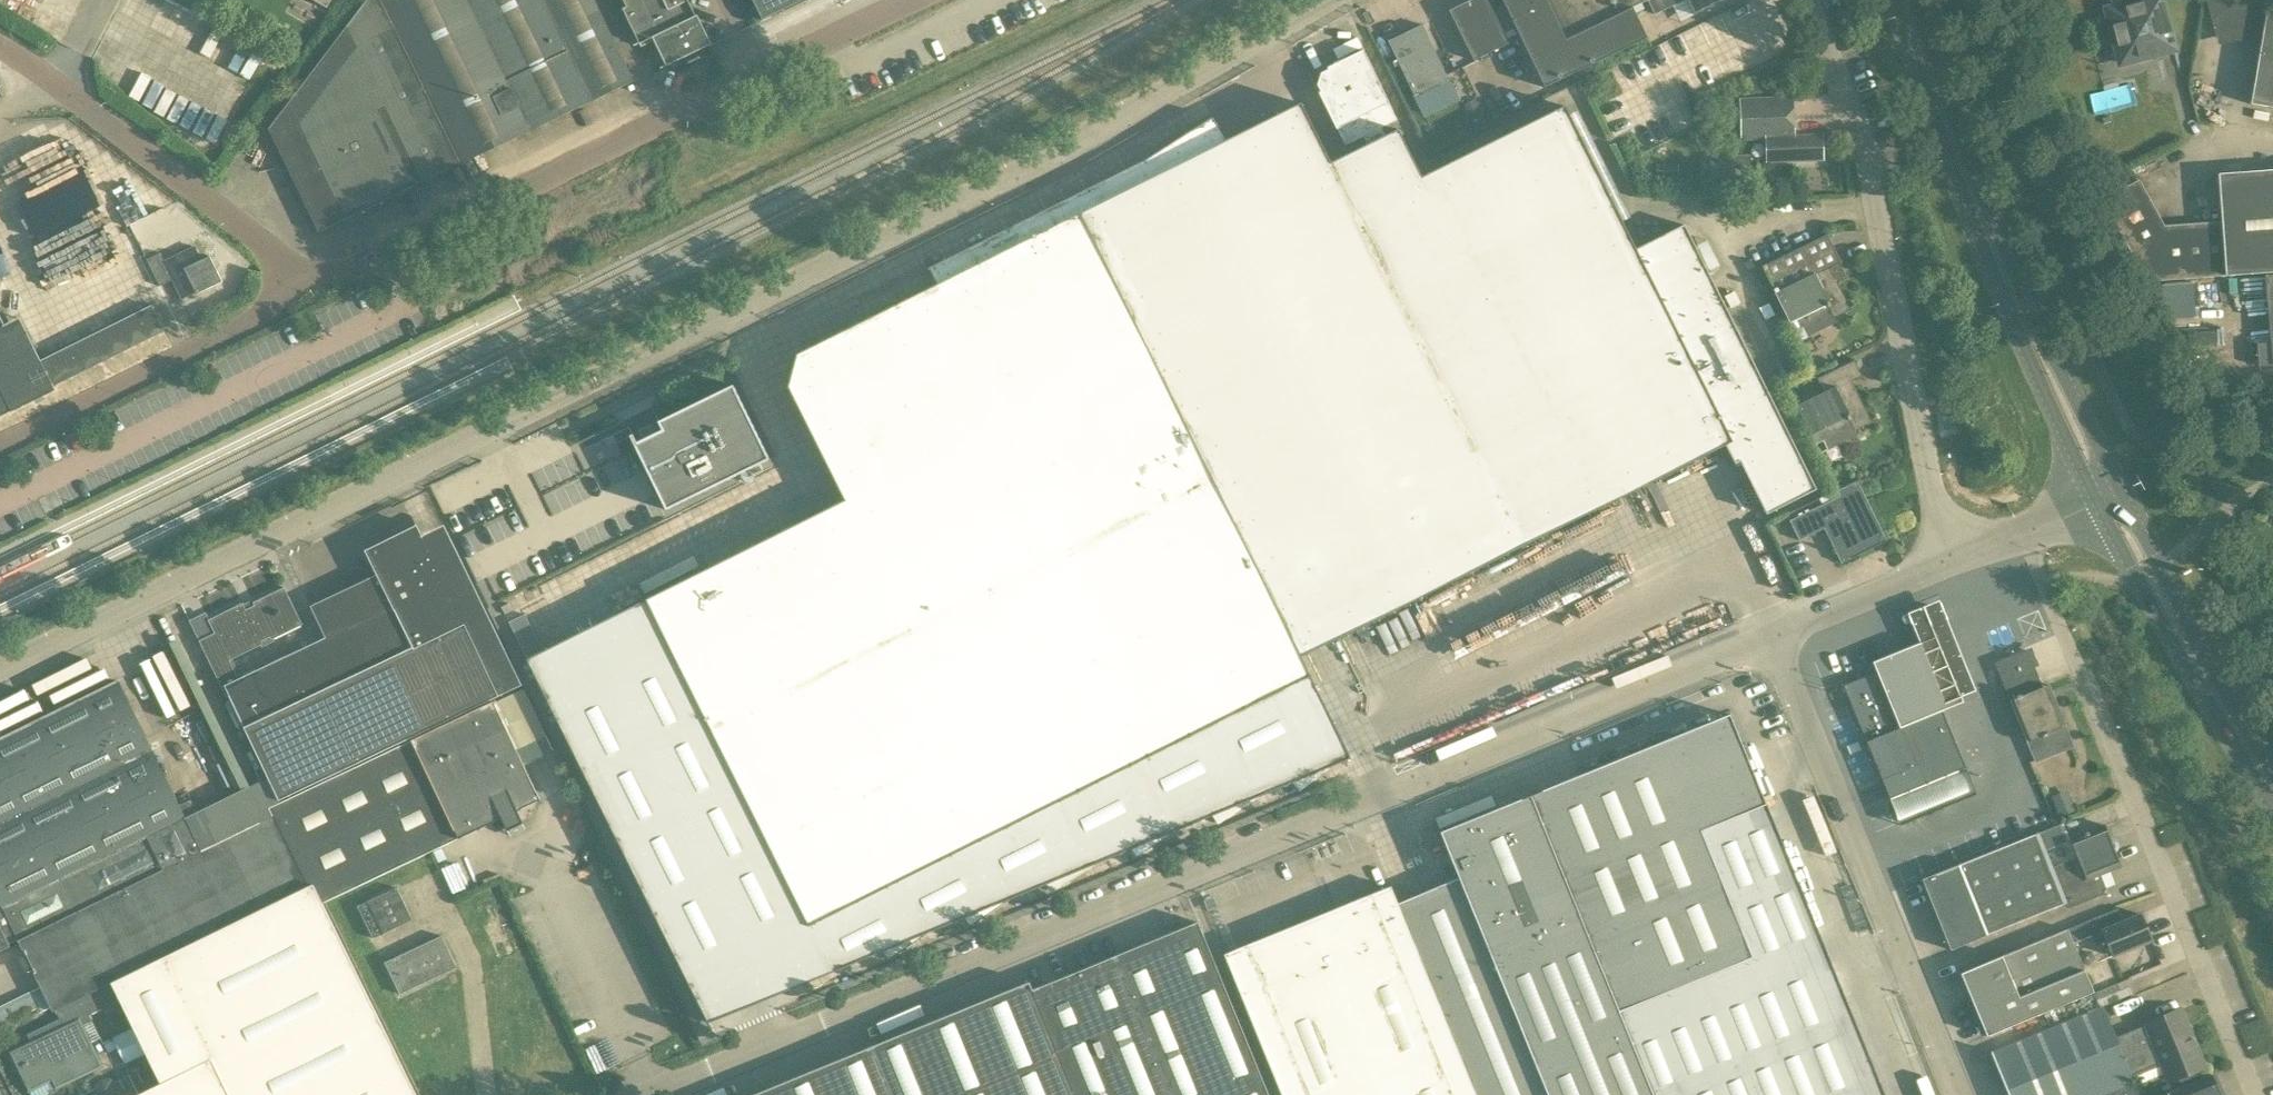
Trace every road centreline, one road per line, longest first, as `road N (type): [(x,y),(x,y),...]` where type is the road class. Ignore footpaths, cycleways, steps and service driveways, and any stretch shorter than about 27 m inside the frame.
road 1 (unclassified): [(0,673),(1072,150),(1331,0)]
road 2 (unclassified): [(656,1094),(1771,636)]
road 3 (unclassified): [(290,266),(359,268),(919,0)]
road 4 (unclassified): [(2255,1094),(2021,533)]
road 5 (unclassified): [(1951,558),(1875,167),(1807,0)]
road 6 (tertiary): [(1895,0),(1965,202),(2097,502)]
road 7 (tertiary): [(2119,491),(2028,308),(1916,0)]
road 8 (unclassified): [(1964,1094),(1771,636)]
road 9 (unclassified): [(290,266),(0,48)]
road 10 (tertiary): [(2097,502),(2272,804)]
road 11 (unclassified): [(0,445),(259,318),(290,266)]
road 12 (tertiary): [(2272,770),(2209,670),(2119,491)]
road 13 (unclassified): [(1771,636),(1951,558)]

